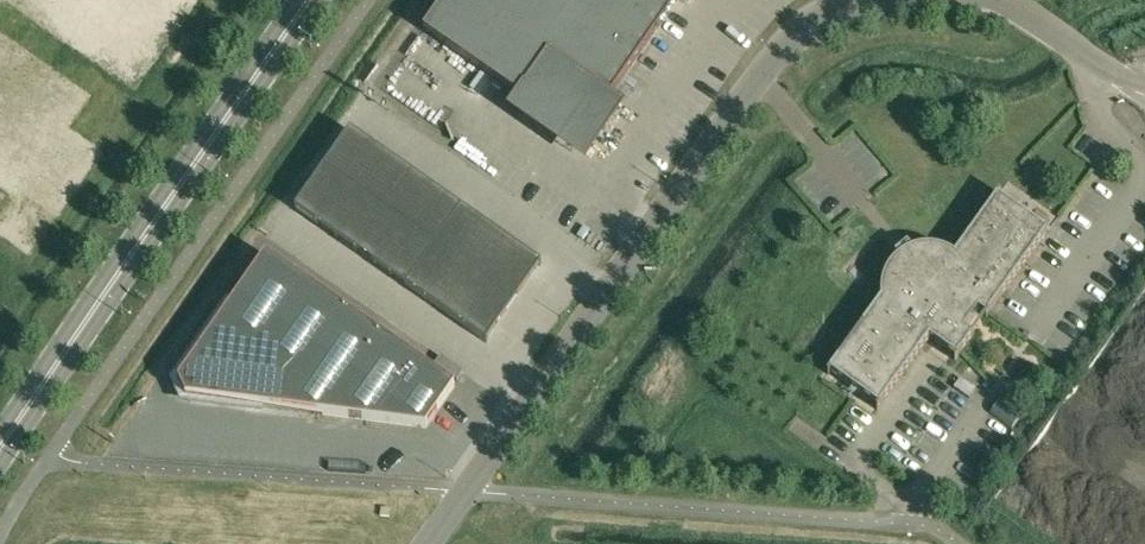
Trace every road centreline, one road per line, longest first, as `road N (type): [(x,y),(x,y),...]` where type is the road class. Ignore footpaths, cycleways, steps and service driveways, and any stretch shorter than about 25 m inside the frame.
road 1 (unclassified): [(467,491),(774,57),(821,19),(864,0)]
road 2 (secondary): [(0,449),(312,0)]
road 3 (unclassified): [(997,0),(1029,13),(1116,77)]

